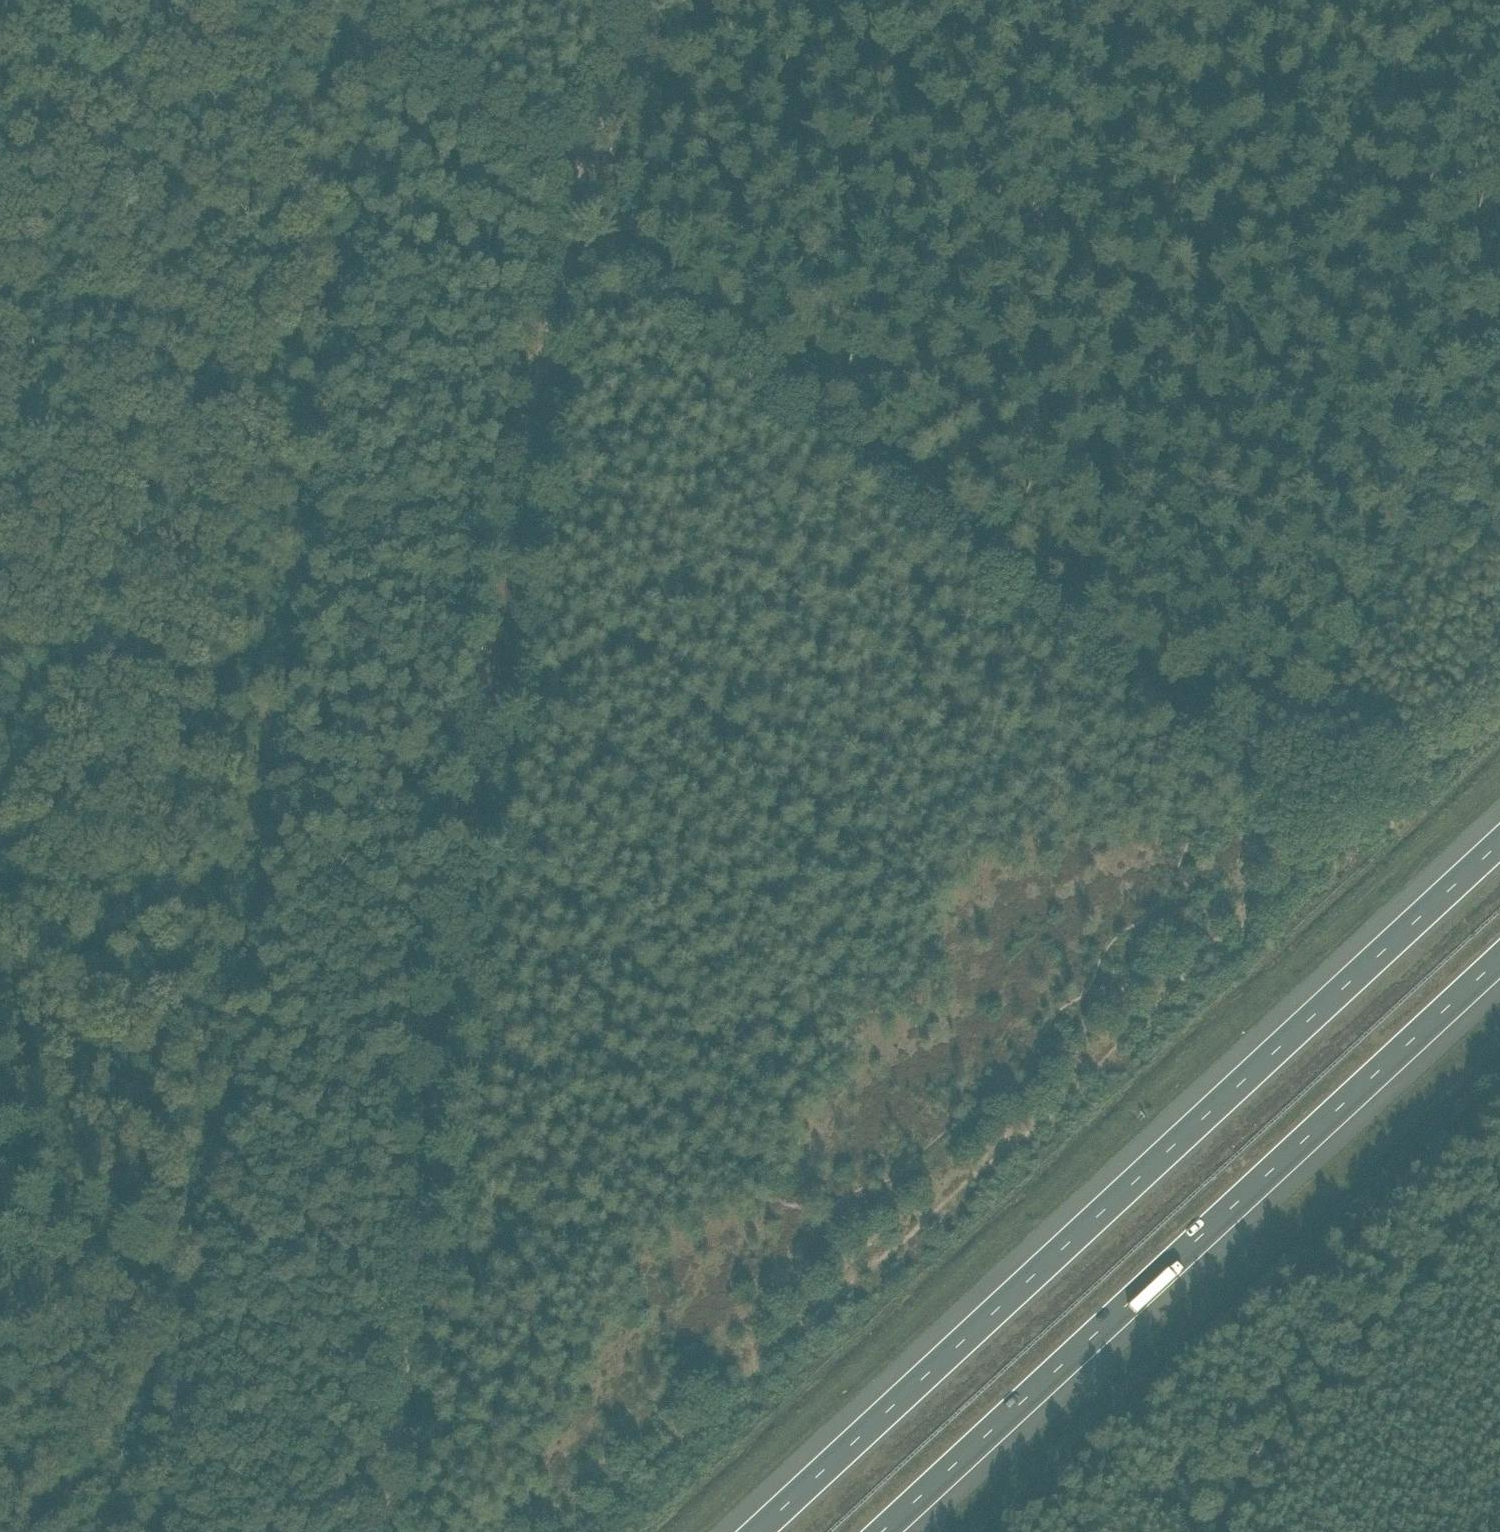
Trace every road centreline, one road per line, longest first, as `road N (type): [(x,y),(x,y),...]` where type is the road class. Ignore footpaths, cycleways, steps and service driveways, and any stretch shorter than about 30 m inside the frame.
road 1 (track): [(560,200),(374,1531)]
road 2 (motorway): [(1499,843),(757,1531)]
road 3 (track): [(560,200),(1275,780)]
road 4 (motorway): [(887,1531),(1499,964)]
road 5 (track): [(570,1531),(706,1424),(853,1273)]
road 6 (track): [(456,974),(758,1193)]
road 7 (track): [(643,0),(560,200)]
road 8 (track): [(853,1273),(837,1250),(758,1193)]

